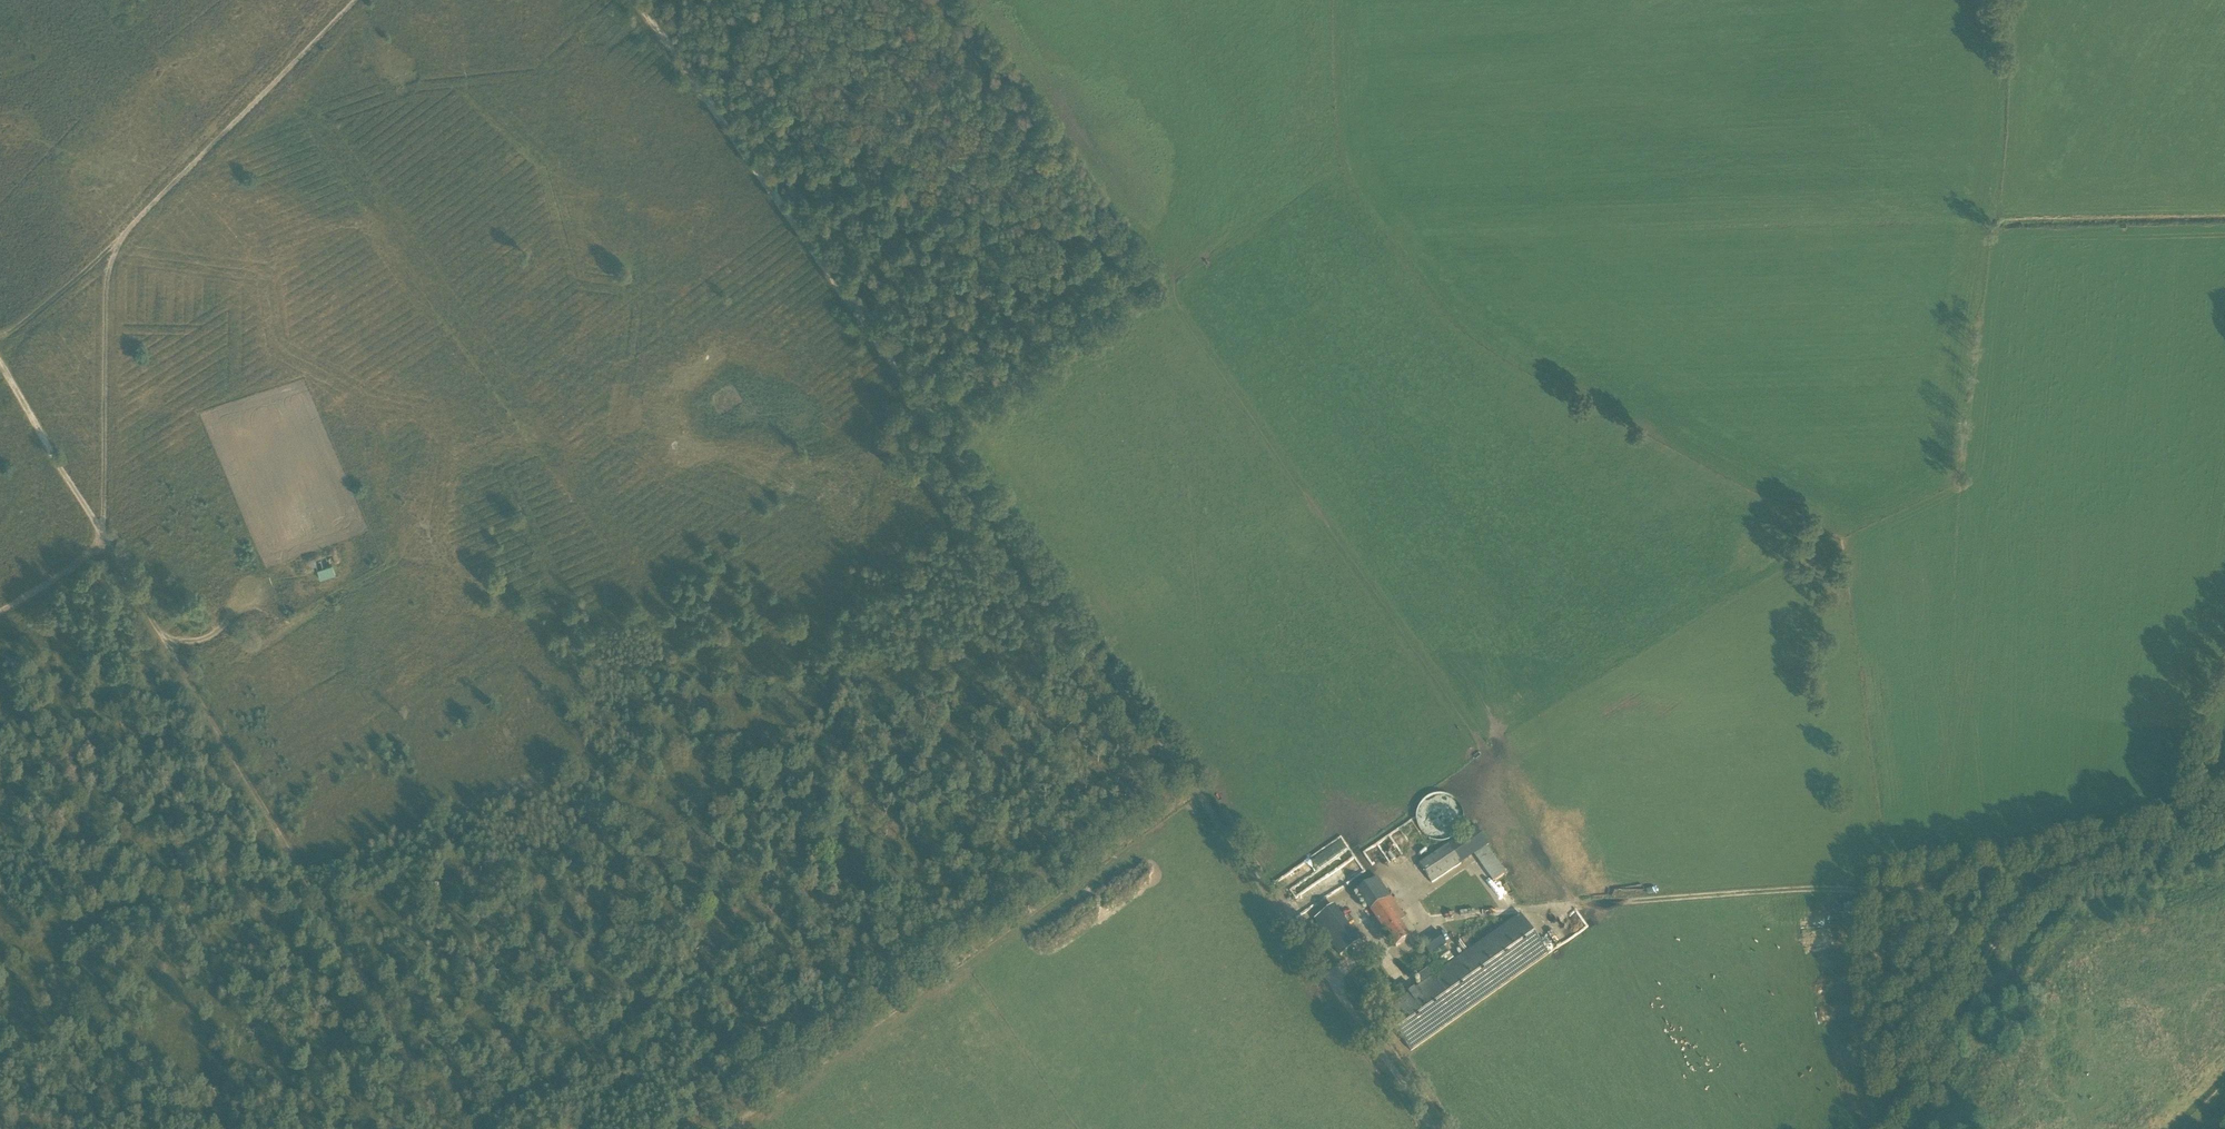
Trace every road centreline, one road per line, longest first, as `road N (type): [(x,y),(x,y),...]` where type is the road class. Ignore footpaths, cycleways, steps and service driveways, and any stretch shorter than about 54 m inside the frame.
road 1 (track): [(453,1128),(0,366)]
road 2 (track): [(1321,967),(923,413)]
road 3 (track): [(923,413),(636,0)]
road 4 (track): [(0,340),(115,249),(353,0)]
road 5 (unclassified): [(1875,1128),(2045,885),(2224,823)]
road 6 (track): [(102,533),(103,335),(115,249)]
road 7 (unclassified): [(1438,1128),(1321,967)]
road 8 (track): [(0,610),(107,543)]

